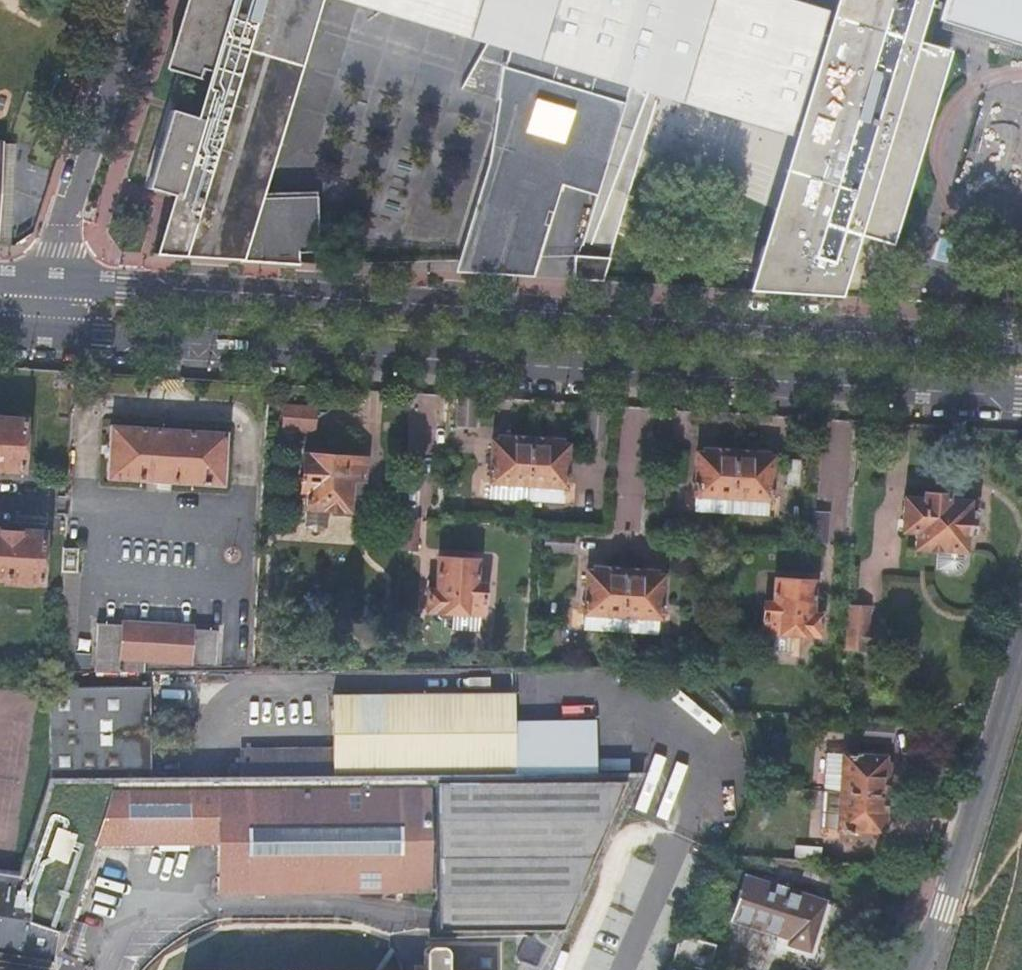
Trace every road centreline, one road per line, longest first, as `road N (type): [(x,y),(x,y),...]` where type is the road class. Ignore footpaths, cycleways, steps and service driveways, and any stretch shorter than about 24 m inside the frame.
road 1 (secondary): [(41,335),(1021,398)]
road 2 (secondary): [(1021,342),(52,281)]
road 3 (residential): [(923,969),(1021,647)]
road 4 (residential): [(138,0),(52,281)]

